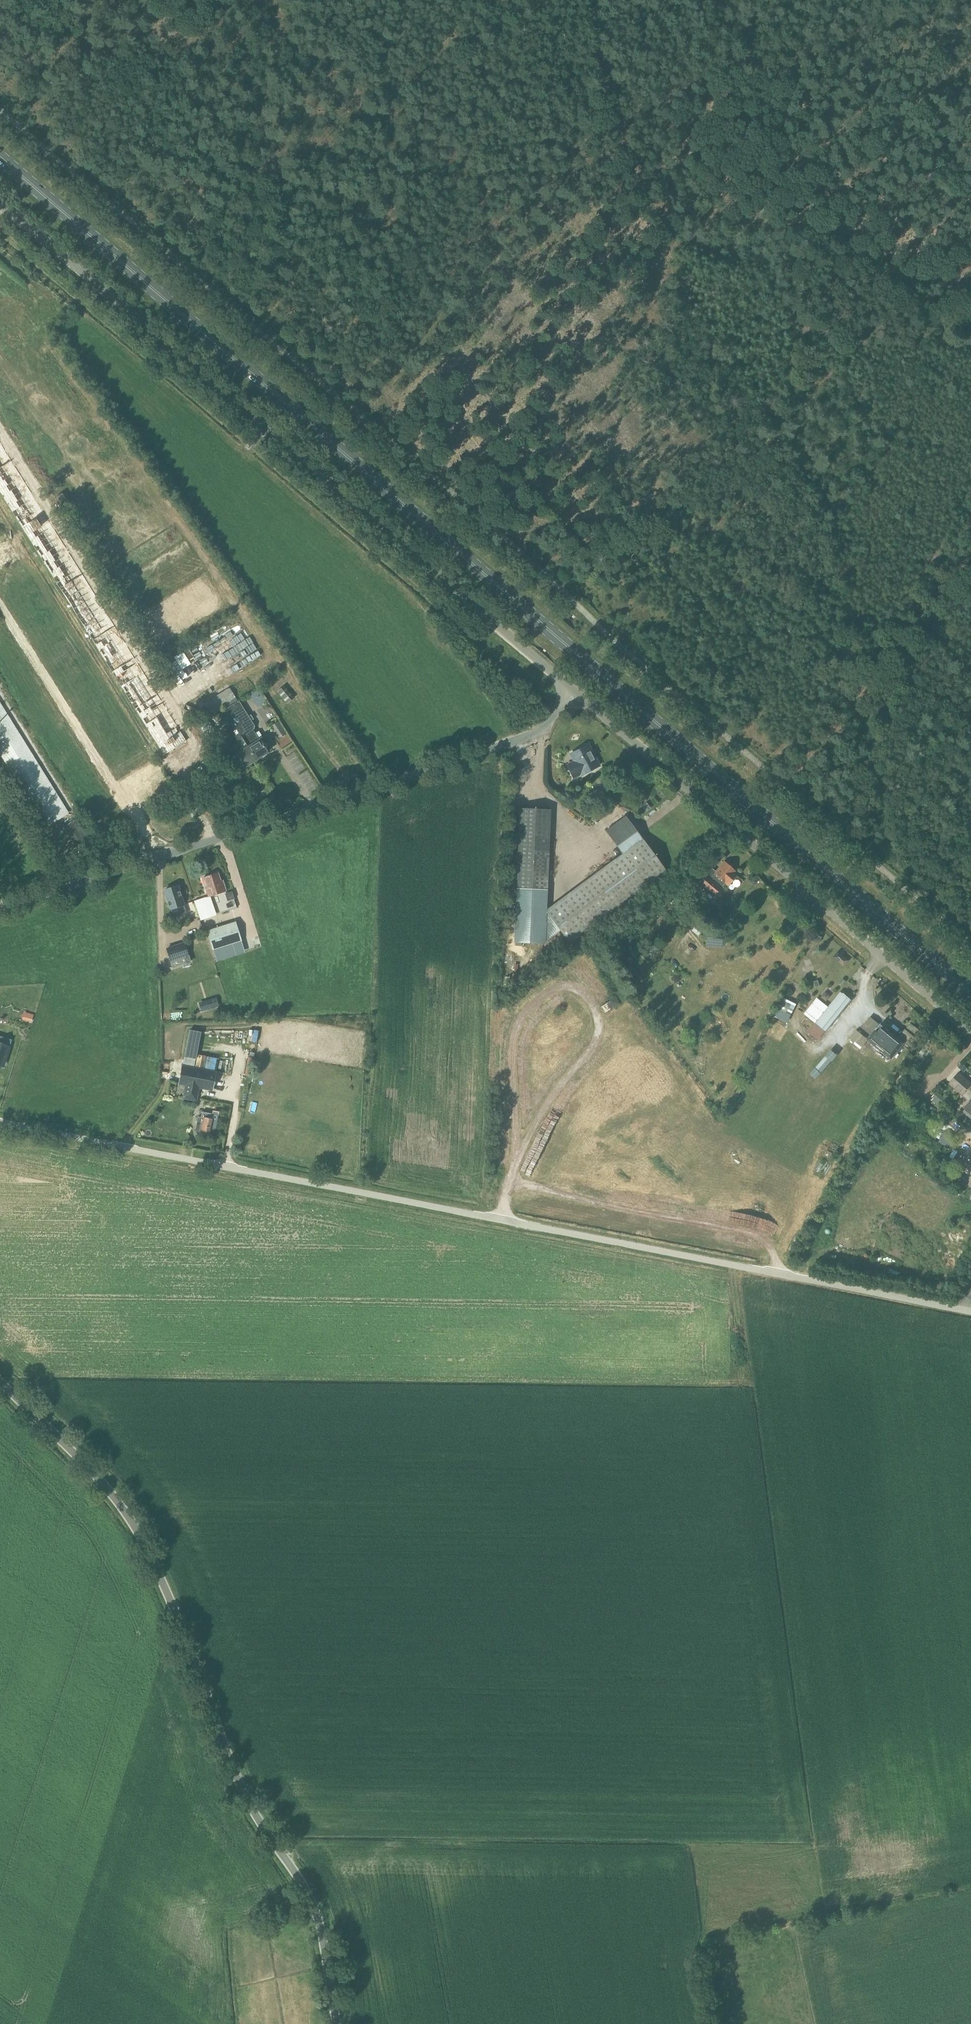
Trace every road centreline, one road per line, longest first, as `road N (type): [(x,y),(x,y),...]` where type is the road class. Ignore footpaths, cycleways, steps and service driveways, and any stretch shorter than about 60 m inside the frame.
road 1 (primary): [(970,994),(0,158)]
road 2 (unclassified): [(970,1314),(0,1126)]
road 3 (unclassified): [(574,693),(0,204)]
road 4 (unclassified): [(336,2023),(311,1891),(238,1786),(148,1548),(82,1460),(0,1381)]
road 5 (unclassified): [(0,910),(528,738),(552,725),(574,693)]
road 6 (unclassified): [(970,1031),(574,693)]

